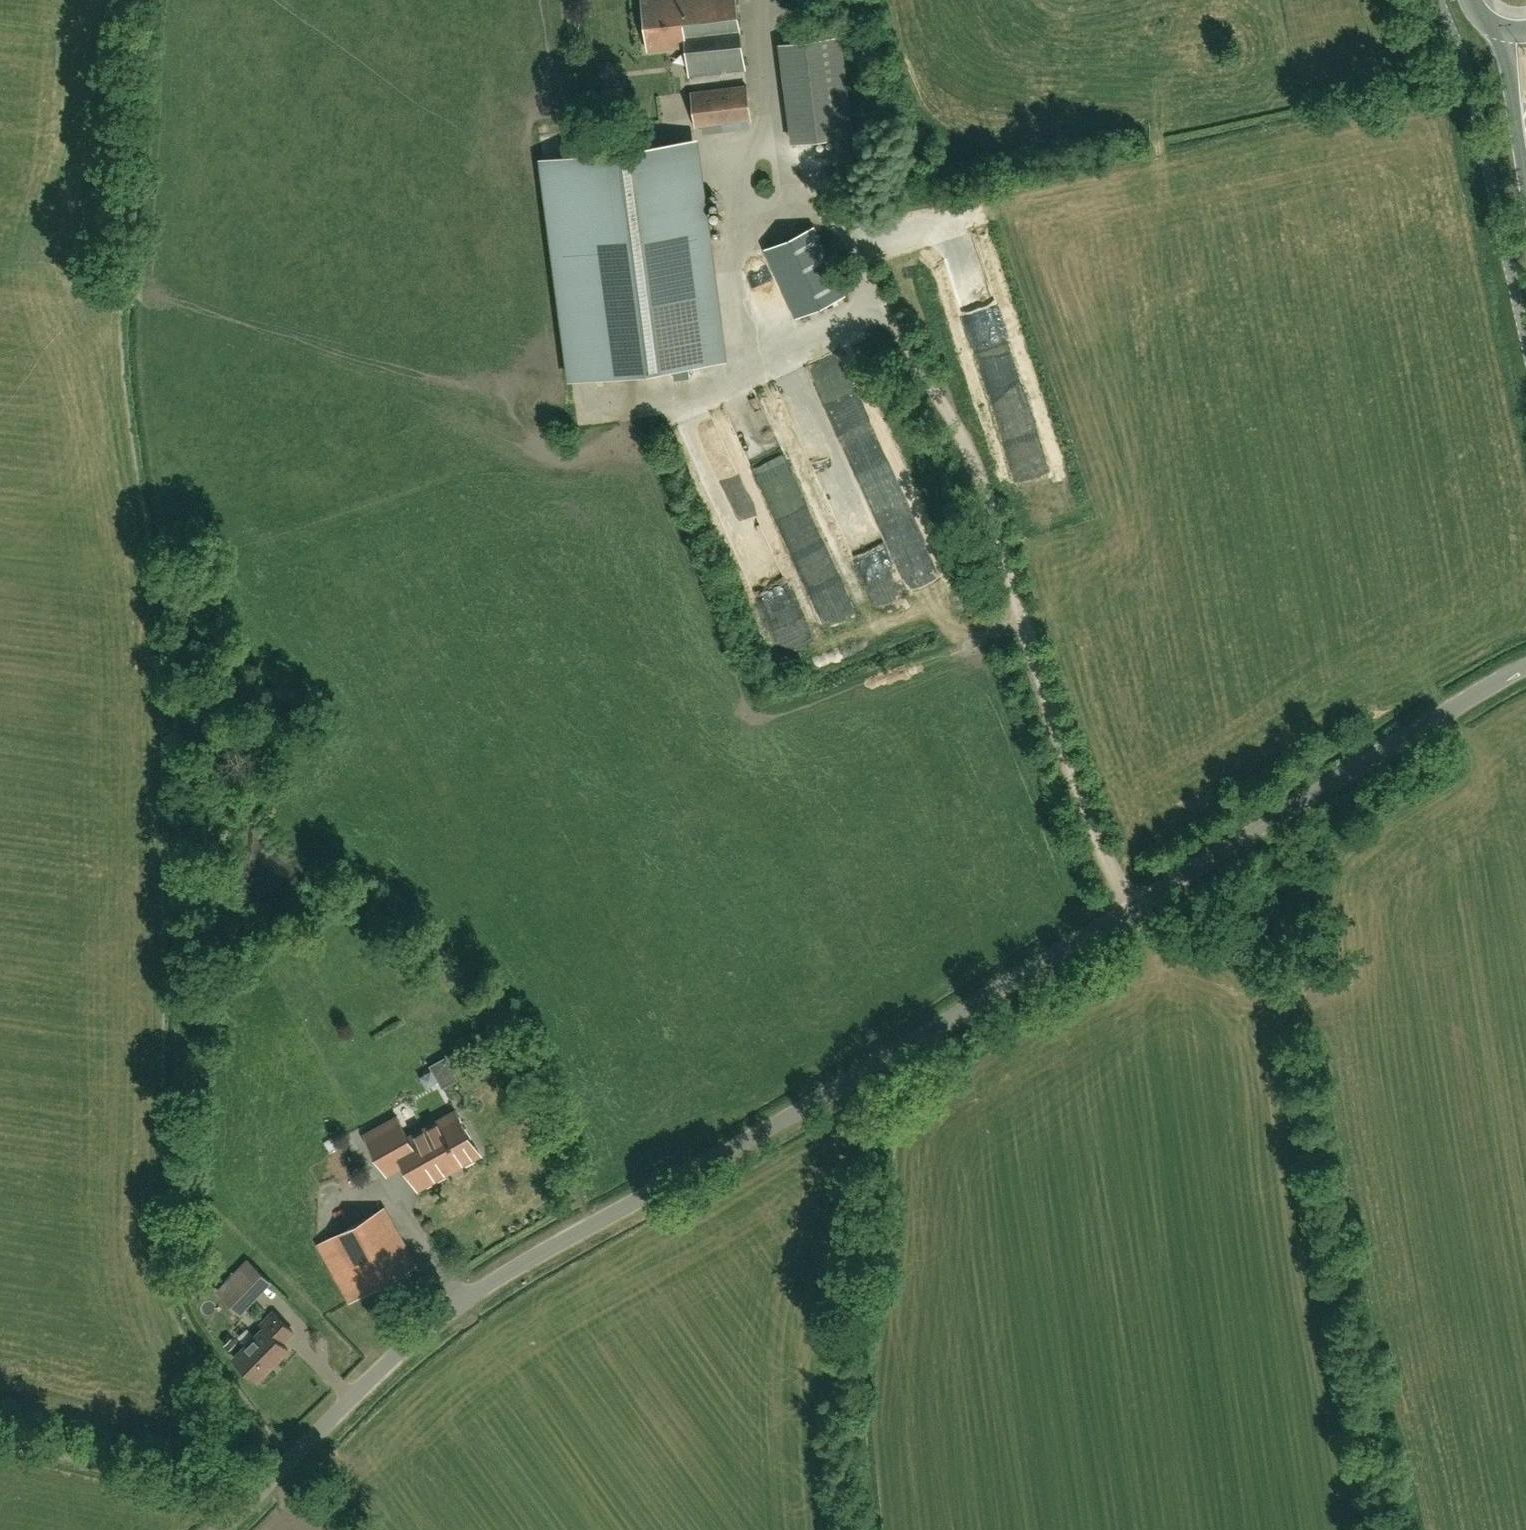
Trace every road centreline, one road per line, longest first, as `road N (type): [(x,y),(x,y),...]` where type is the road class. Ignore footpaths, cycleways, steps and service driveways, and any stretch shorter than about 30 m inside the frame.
road 1 (unclassified): [(229,1529),(391,1369),(530,1263),(700,1171),(1525,671)]
road 2 (secondary): [(1501,30),(1525,169)]

